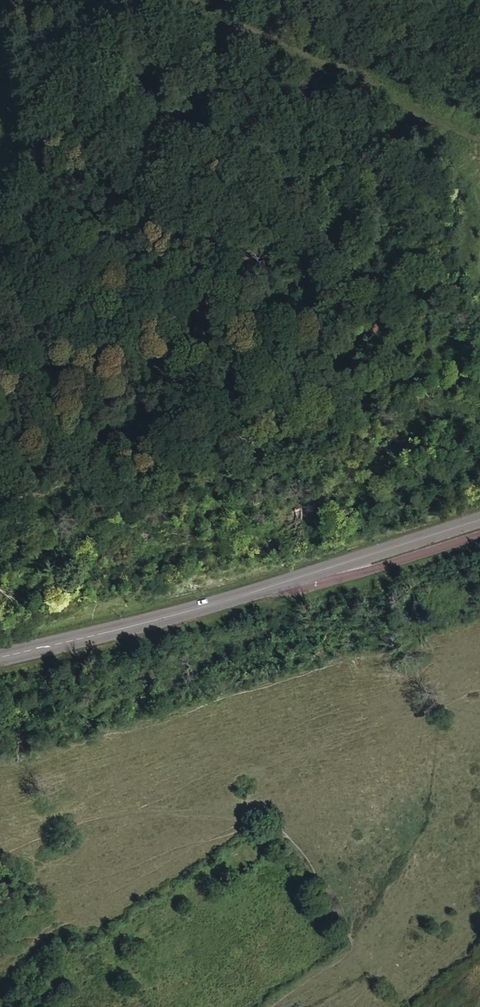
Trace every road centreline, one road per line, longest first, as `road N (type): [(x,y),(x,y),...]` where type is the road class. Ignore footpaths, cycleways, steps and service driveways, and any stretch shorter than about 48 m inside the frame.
road 1 (tertiary): [(479,519),(180,614),(0,657)]

